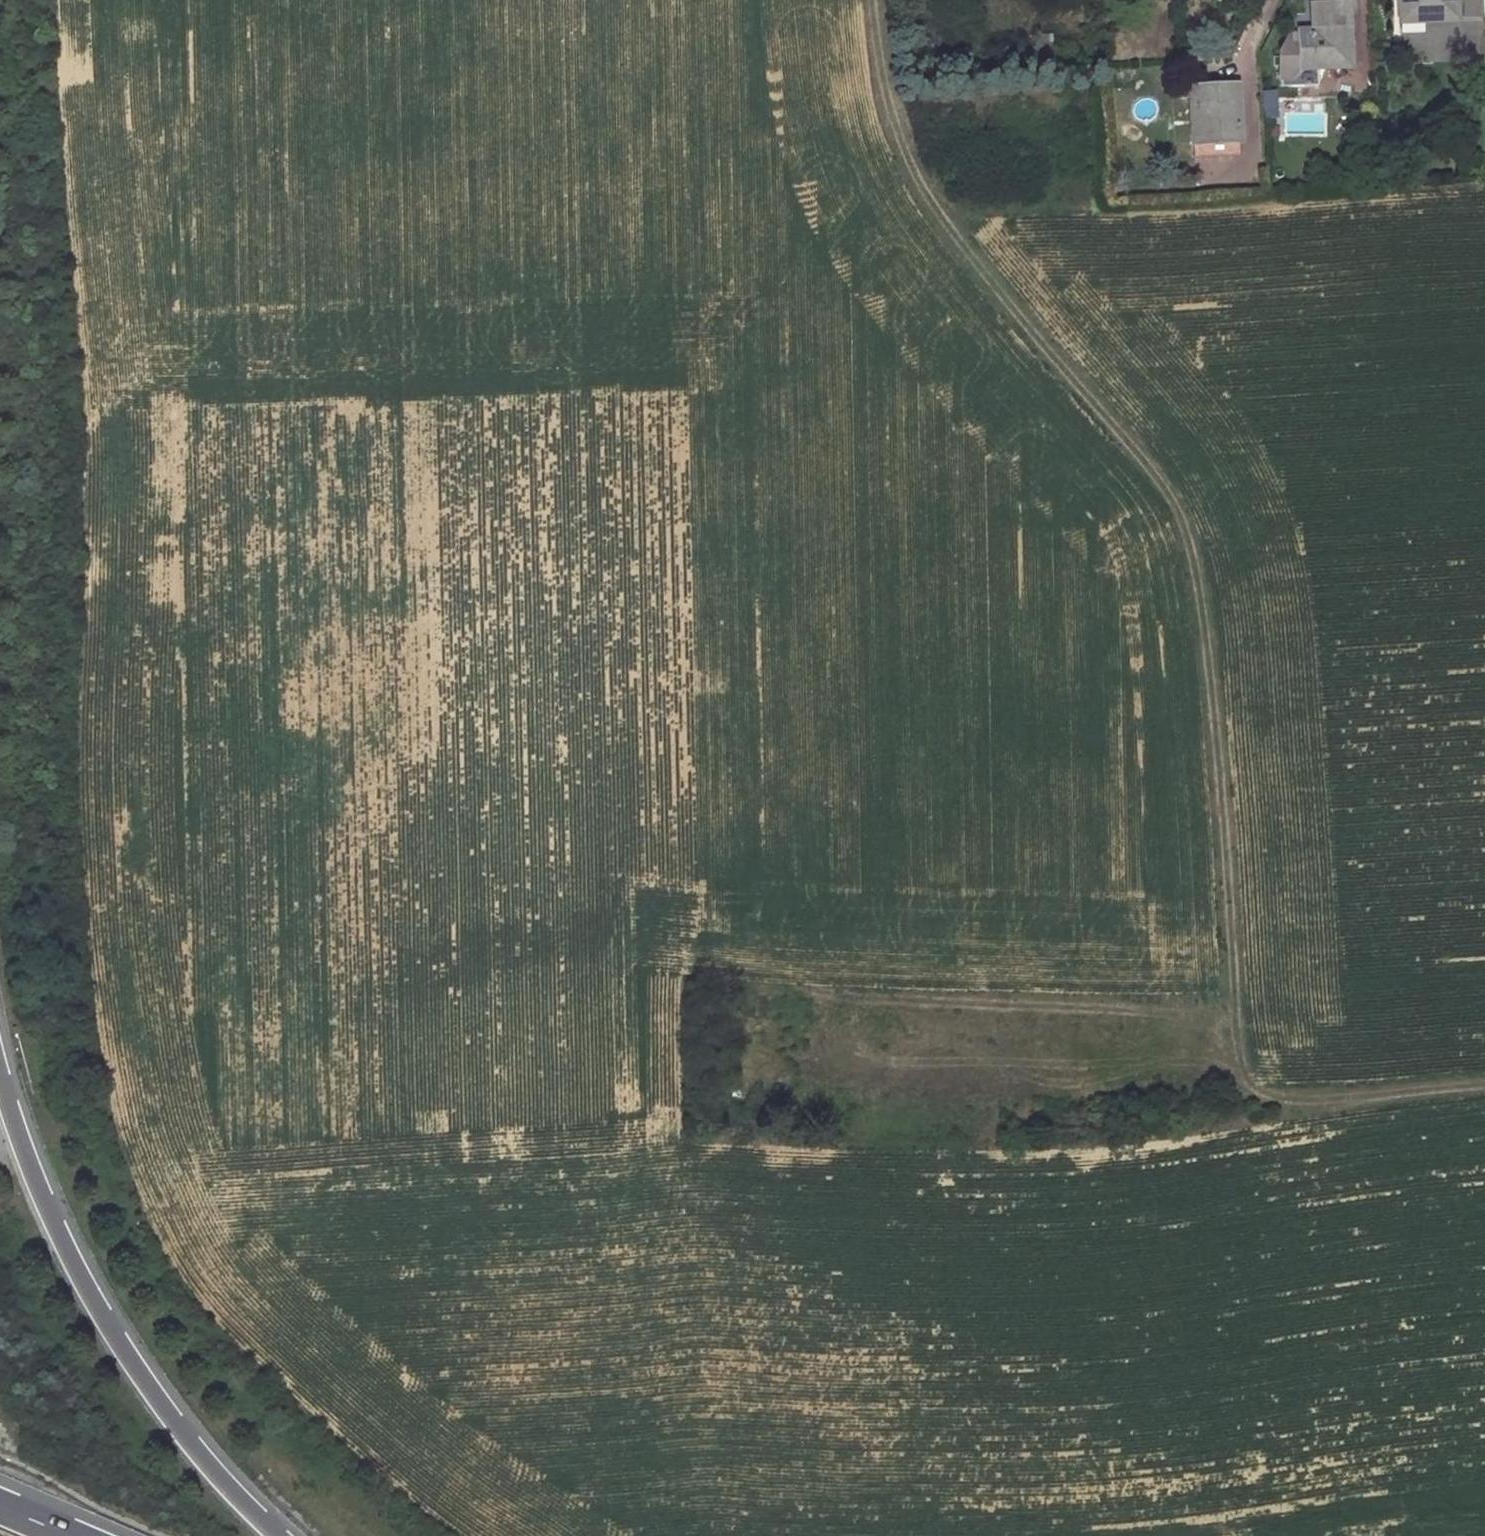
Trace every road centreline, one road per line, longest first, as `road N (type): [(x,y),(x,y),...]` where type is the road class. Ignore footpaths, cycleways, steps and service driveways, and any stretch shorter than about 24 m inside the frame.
road 1 (trunk): [(278,1535),(160,1401),(103,1315),(50,1215),(0,1074)]

